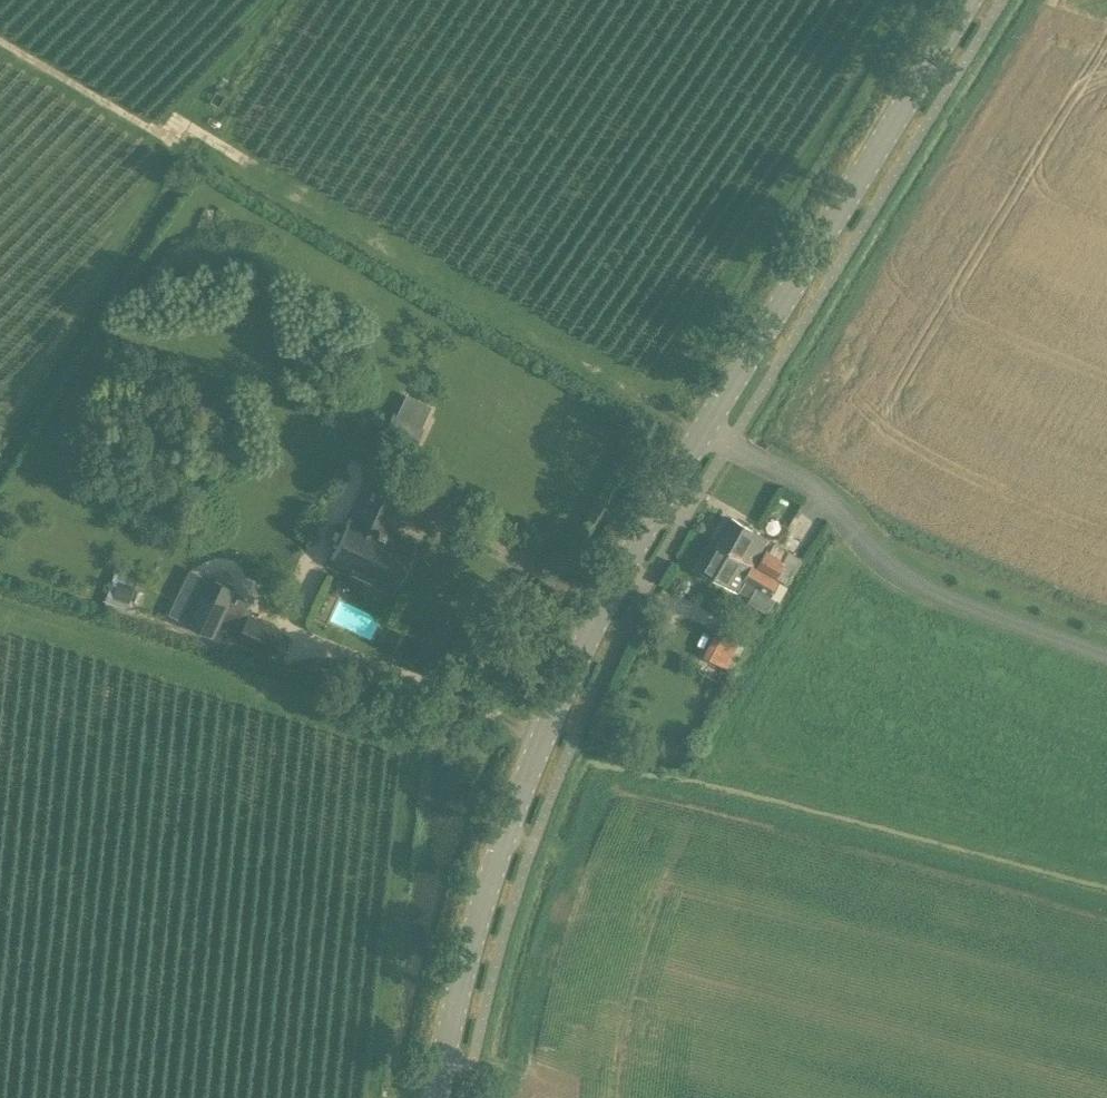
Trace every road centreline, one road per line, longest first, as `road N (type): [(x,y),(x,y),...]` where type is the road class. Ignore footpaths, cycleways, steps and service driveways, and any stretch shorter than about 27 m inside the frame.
road 1 (tertiary): [(436,1097),(503,839),(580,652),(701,433),(968,0)]

